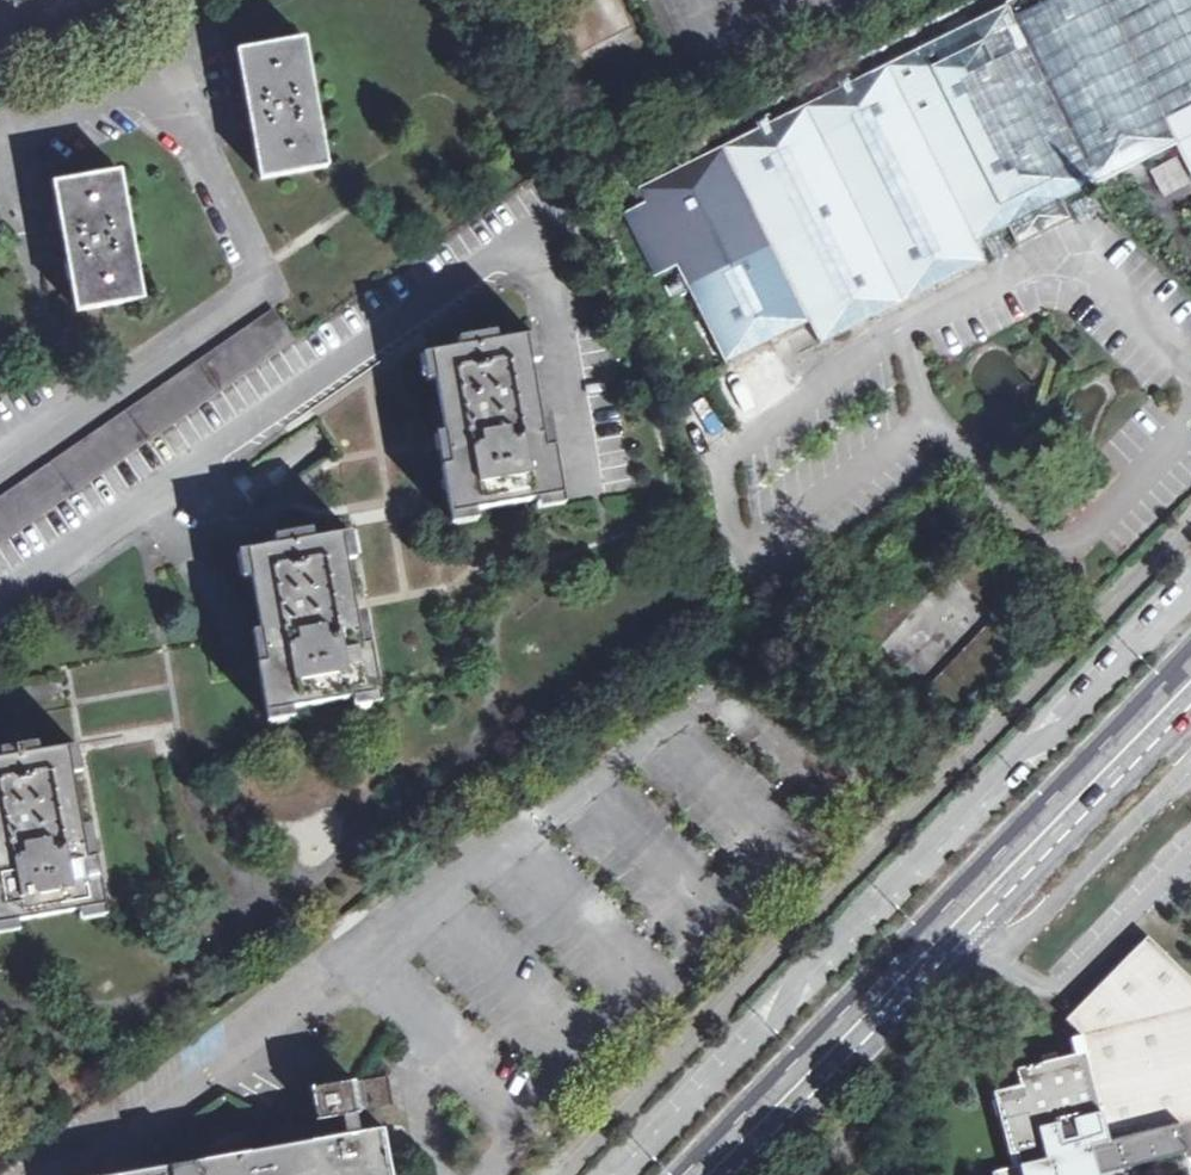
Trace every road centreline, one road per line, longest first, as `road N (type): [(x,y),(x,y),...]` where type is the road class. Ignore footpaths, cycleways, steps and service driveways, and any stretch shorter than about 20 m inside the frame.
road 1 (primary): [(1190,656),(682,1174)]
road 2 (residential): [(0,596),(580,201)]
road 3 (primary): [(733,1174),(1190,704)]
road 4 (residential): [(0,137),(176,91),(274,286),(87,417)]
road 5 (residential): [(0,165),(34,283),(87,417)]

